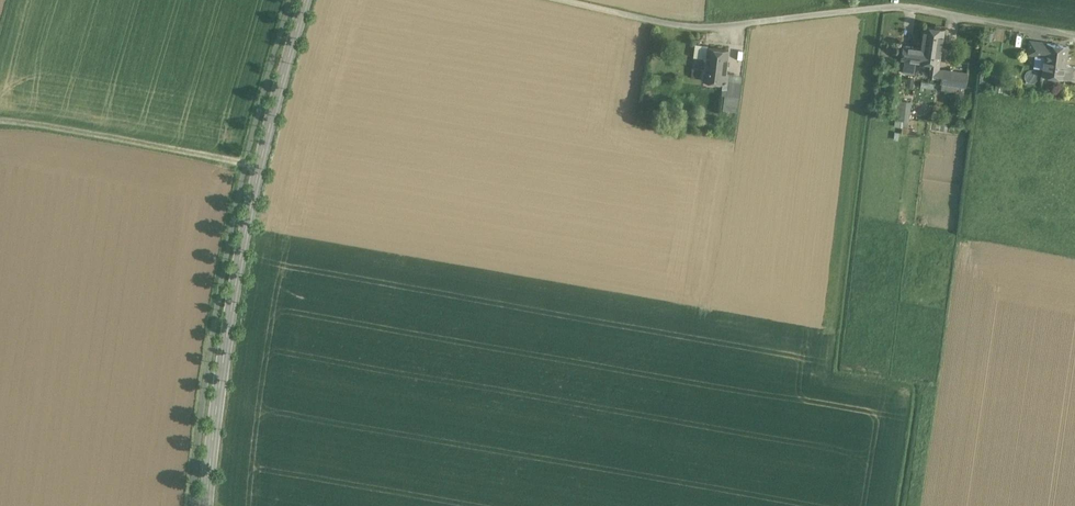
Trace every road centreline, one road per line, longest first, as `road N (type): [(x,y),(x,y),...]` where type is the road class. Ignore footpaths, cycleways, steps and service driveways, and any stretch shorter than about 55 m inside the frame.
road 1 (residential): [(564,0),(695,27),(909,7),(1074,34)]
road 2 (tertiary): [(207,505),(256,183),(306,0)]

